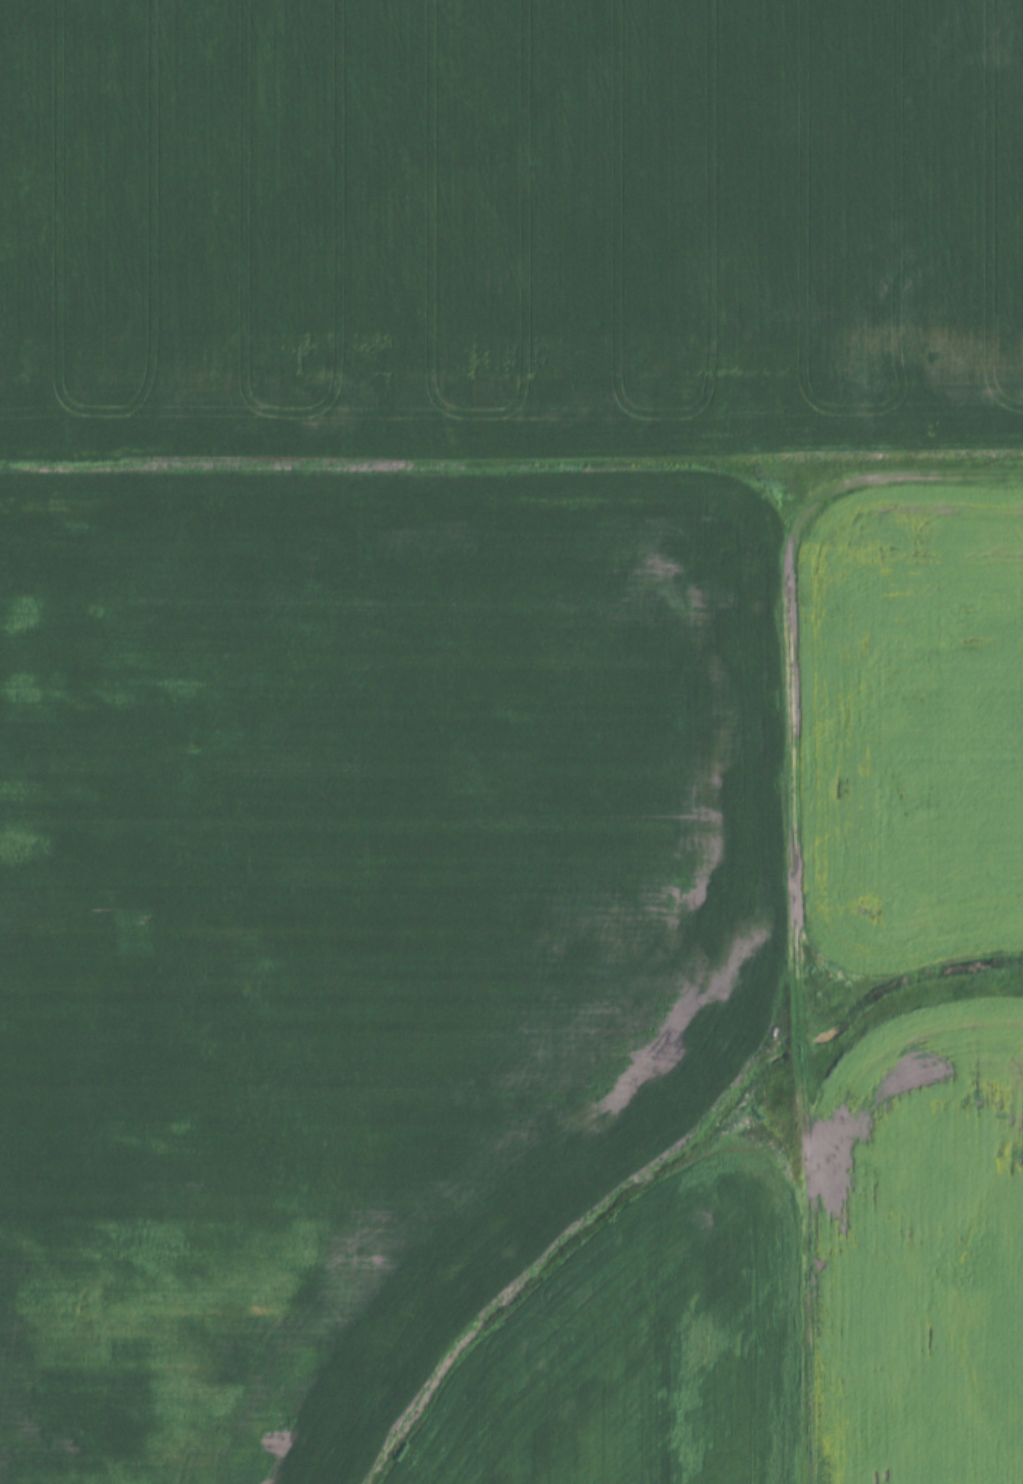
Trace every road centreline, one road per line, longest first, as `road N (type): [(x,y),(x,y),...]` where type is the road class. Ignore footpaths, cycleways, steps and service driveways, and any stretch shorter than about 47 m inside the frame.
road 1 (track): [(806,1191),(796,985),(794,518),(802,497),(836,475),(1022,472)]

